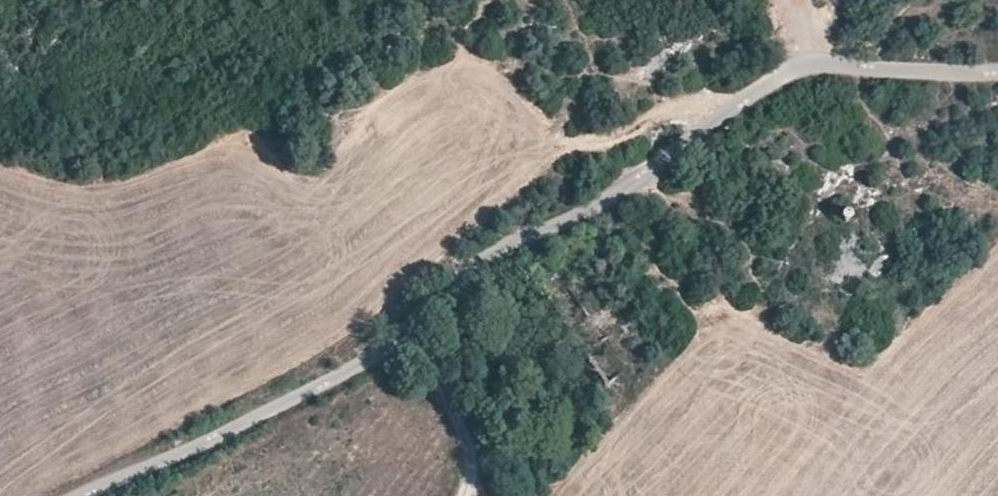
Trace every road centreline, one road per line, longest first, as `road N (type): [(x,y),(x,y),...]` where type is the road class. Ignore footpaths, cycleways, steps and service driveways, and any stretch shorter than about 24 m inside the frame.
road 1 (unclassified): [(997,73),(816,65),(788,75),(599,202),(482,261),(407,330),(336,379),(81,495)]
road 2 (track): [(544,148),(621,139),(669,111),(725,113)]
road 3 (track): [(464,495),(472,468),(466,443),(407,330)]

